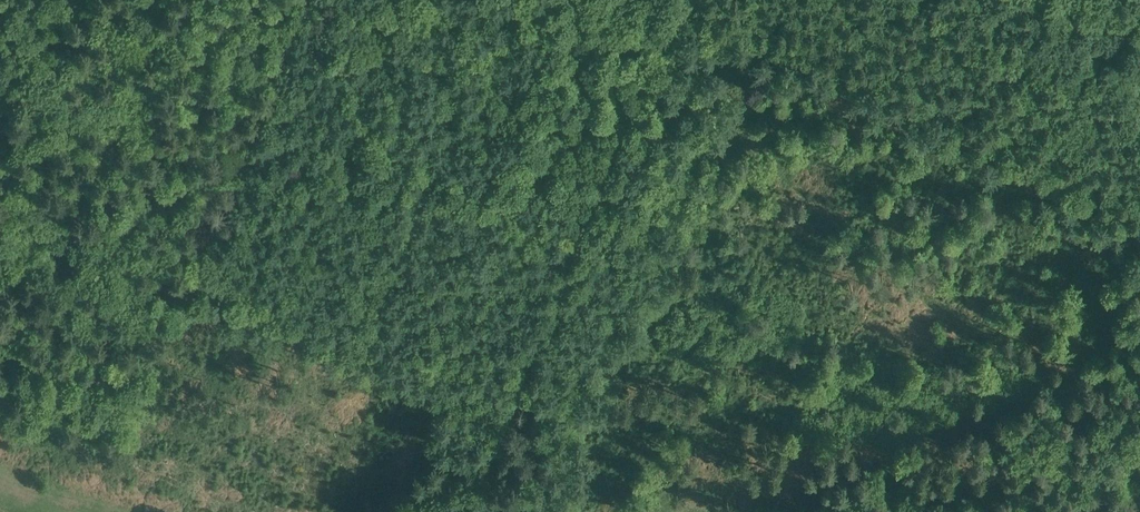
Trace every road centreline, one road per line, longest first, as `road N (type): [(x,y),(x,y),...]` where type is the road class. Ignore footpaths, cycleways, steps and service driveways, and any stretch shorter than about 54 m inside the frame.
road 1 (track): [(464,511),(667,0)]

